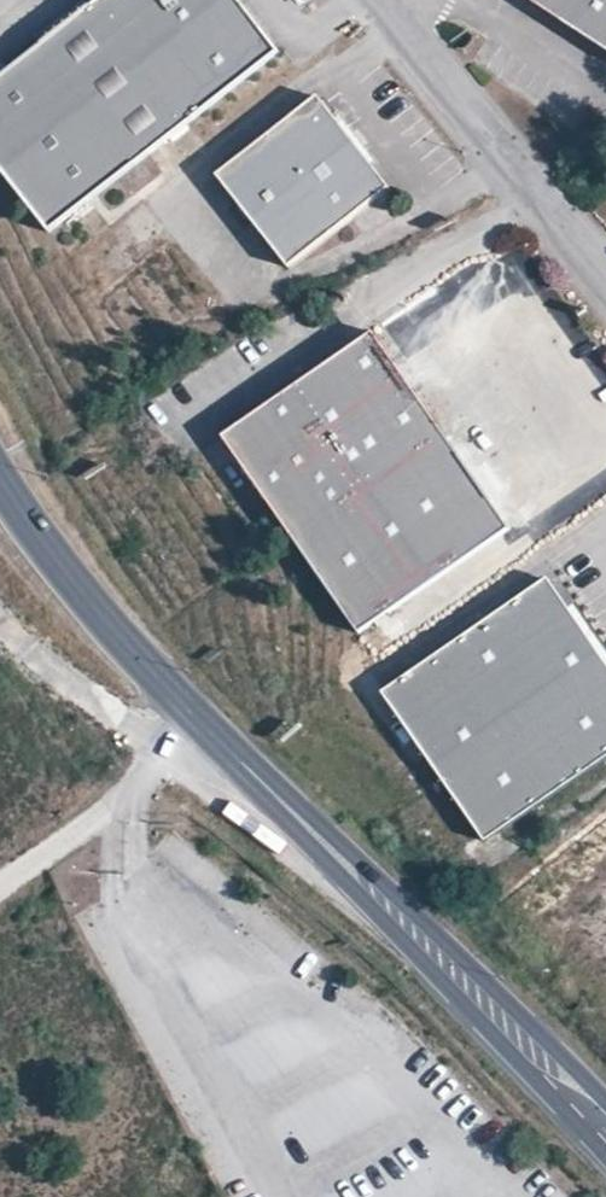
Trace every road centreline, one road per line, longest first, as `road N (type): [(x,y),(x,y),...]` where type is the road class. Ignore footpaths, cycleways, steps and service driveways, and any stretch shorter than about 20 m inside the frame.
road 1 (tertiary): [(605,1109),(194,709)]
road 2 (unclassified): [(605,263),(391,0)]
road 3 (tertiary): [(194,709),(82,591),(0,482)]
road 4 (unclassified): [(0,885),(118,807),(194,709)]

